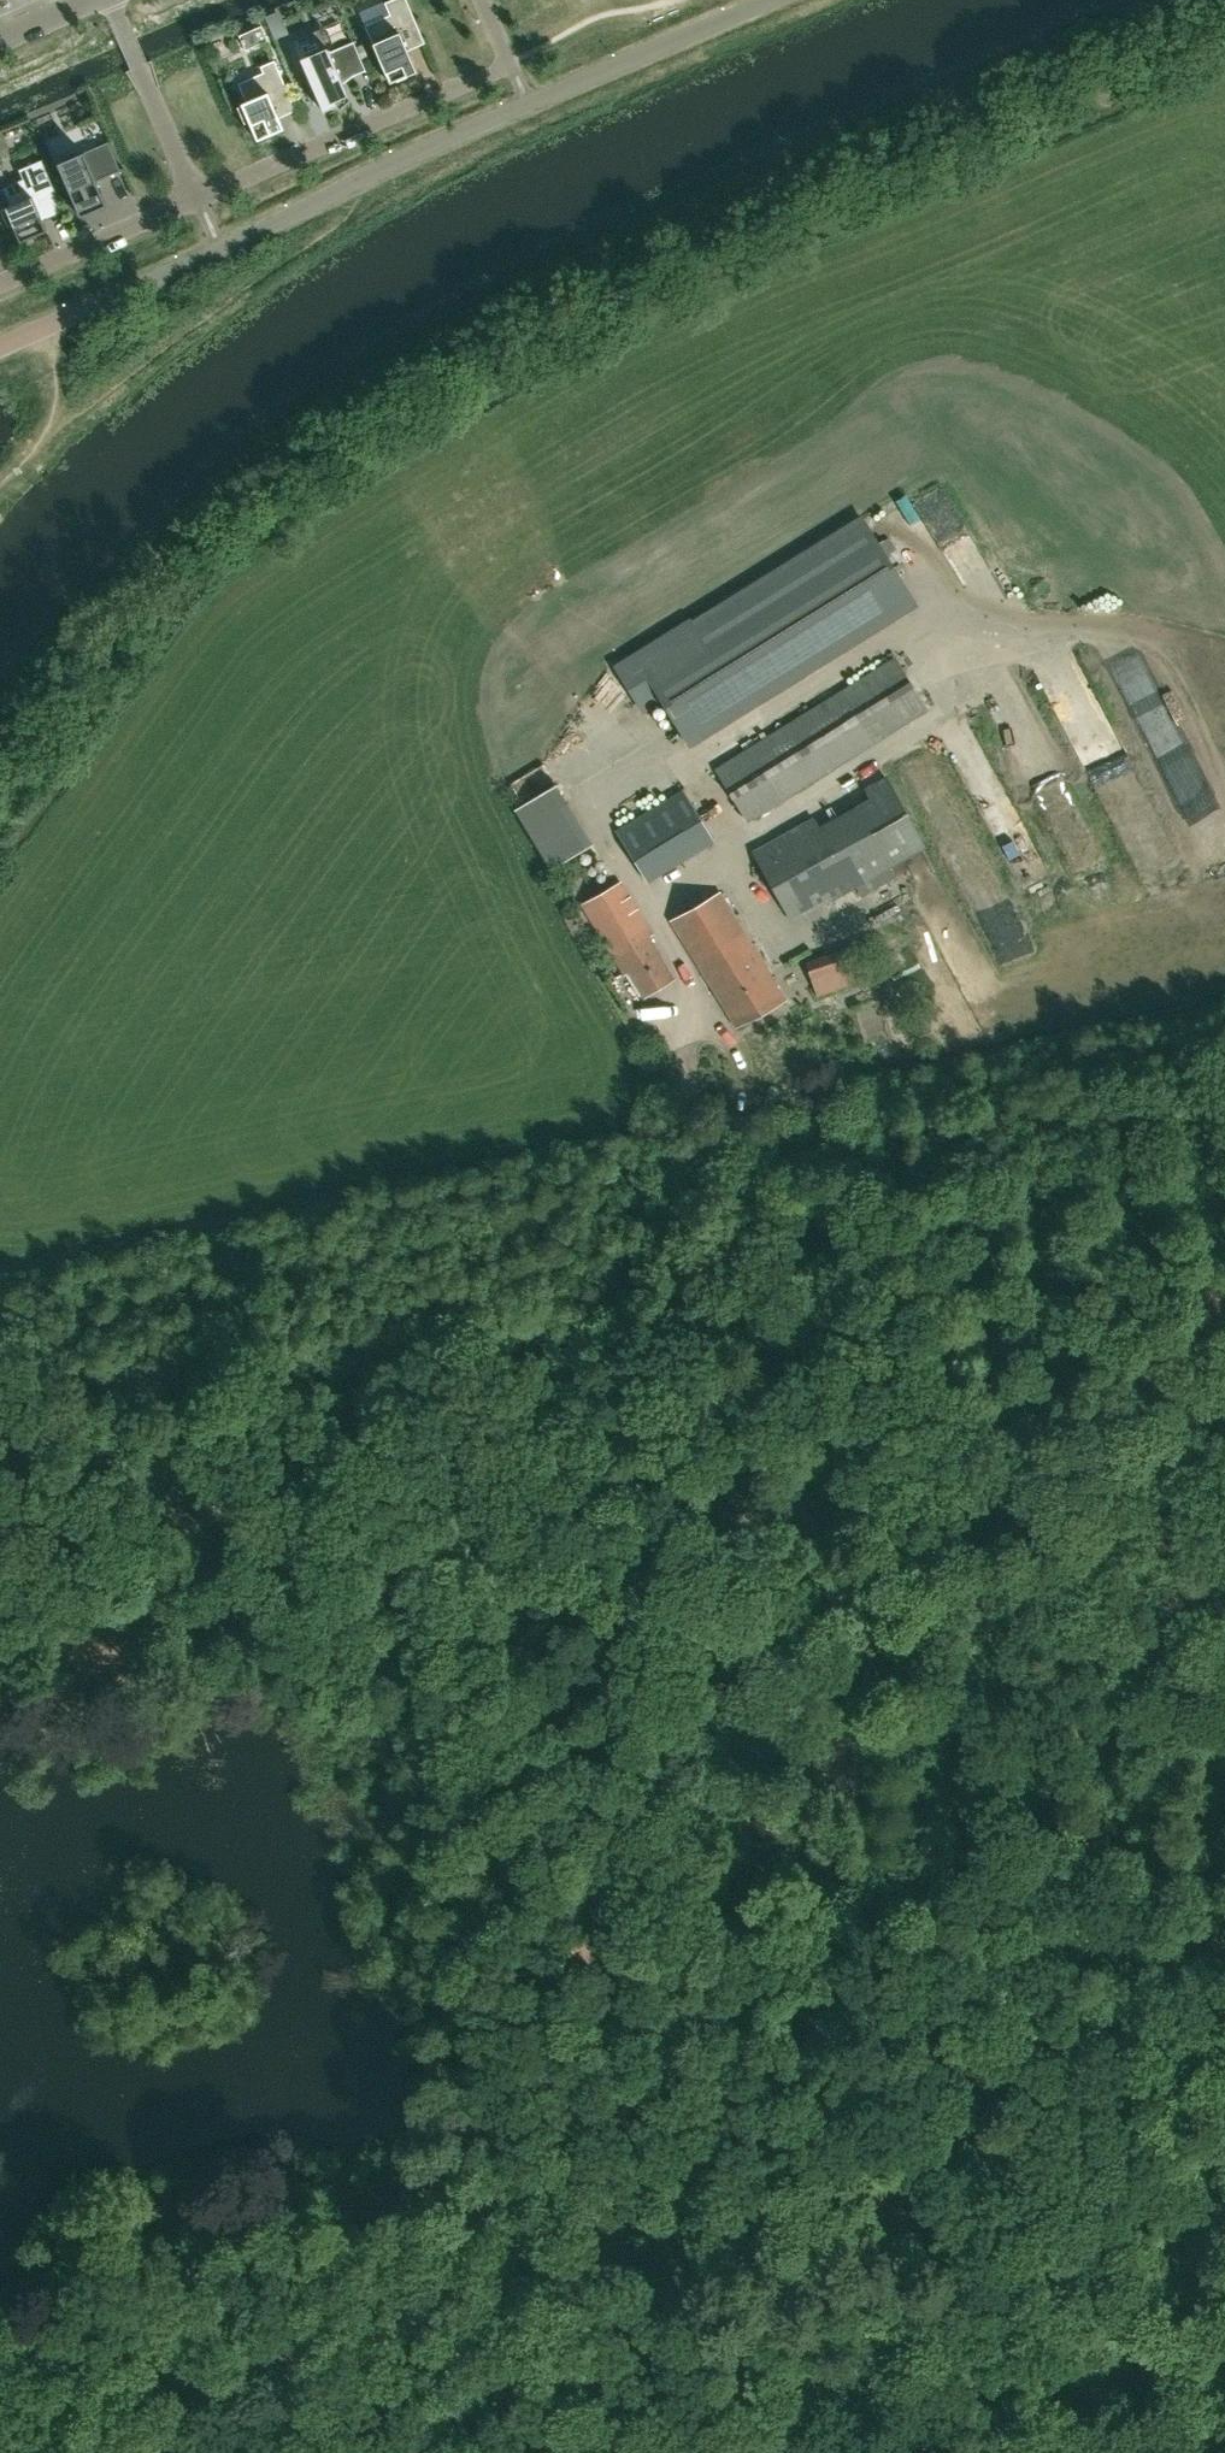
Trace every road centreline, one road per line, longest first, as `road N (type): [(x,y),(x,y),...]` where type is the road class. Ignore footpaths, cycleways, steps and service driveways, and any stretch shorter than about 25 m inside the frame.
road 1 (residential): [(877,2452),(1224,2345)]
road 2 (residential): [(224,254),(356,183),(530,108)]
road 3 (residential): [(200,197),(512,65)]
road 4 (residential): [(530,108),(789,0)]
road 5 (residential): [(0,350),(224,254)]
road 6 (residential): [(0,284),(200,197)]
road 7 (residential): [(200,197),(109,0)]

